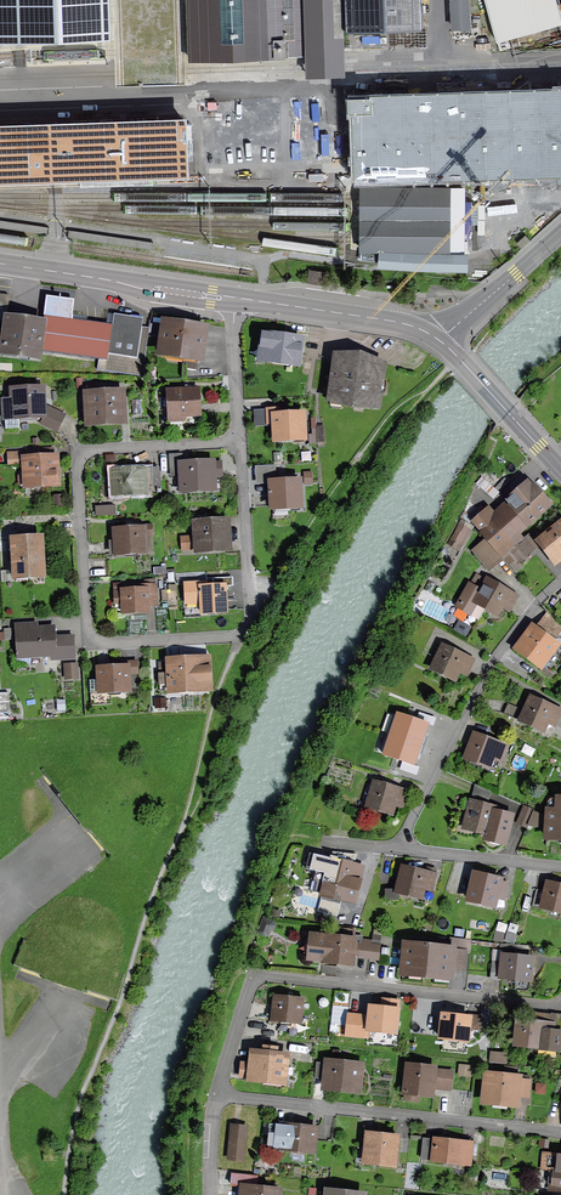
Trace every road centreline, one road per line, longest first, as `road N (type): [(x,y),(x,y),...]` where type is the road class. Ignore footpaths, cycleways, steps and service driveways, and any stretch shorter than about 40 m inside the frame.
road 1 (residential): [(240,442),(97,449),(78,468),(93,641),(241,636)]
road 2 (residential): [(560,1007),(252,978),(216,1099)]
road 3 (residential): [(216,1099),(560,1134)]
road 4 (residential): [(560,583),(502,641),(398,851)]
road 5 (residential): [(240,442),(251,613),(241,636)]
road 6 (tertiary): [(265,303),(401,323),(439,340)]
road 7 (residential): [(398,851),(560,870)]
road 8 (residential): [(439,340),(560,234)]
road 9 (residential): [(233,306),(240,442)]
road 10 (tertiary): [(103,279),(149,297),(233,306)]
road 11 (tertiary): [(228,294),(103,279)]

